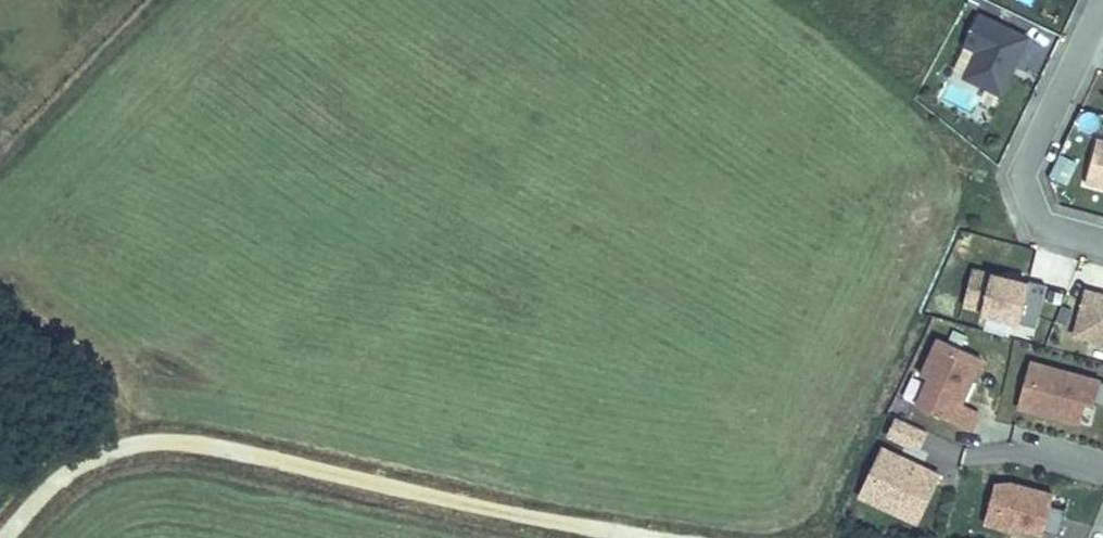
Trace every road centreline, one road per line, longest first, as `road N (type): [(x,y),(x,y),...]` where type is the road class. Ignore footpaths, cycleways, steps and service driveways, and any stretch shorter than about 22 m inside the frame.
road 1 (track): [(630,537),(188,442),(123,446),(67,471),(6,537)]
road 2 (residential): [(1102,12),(1020,170),(1040,223),(1102,239)]
road 3 (track): [(164,0),(0,171)]

